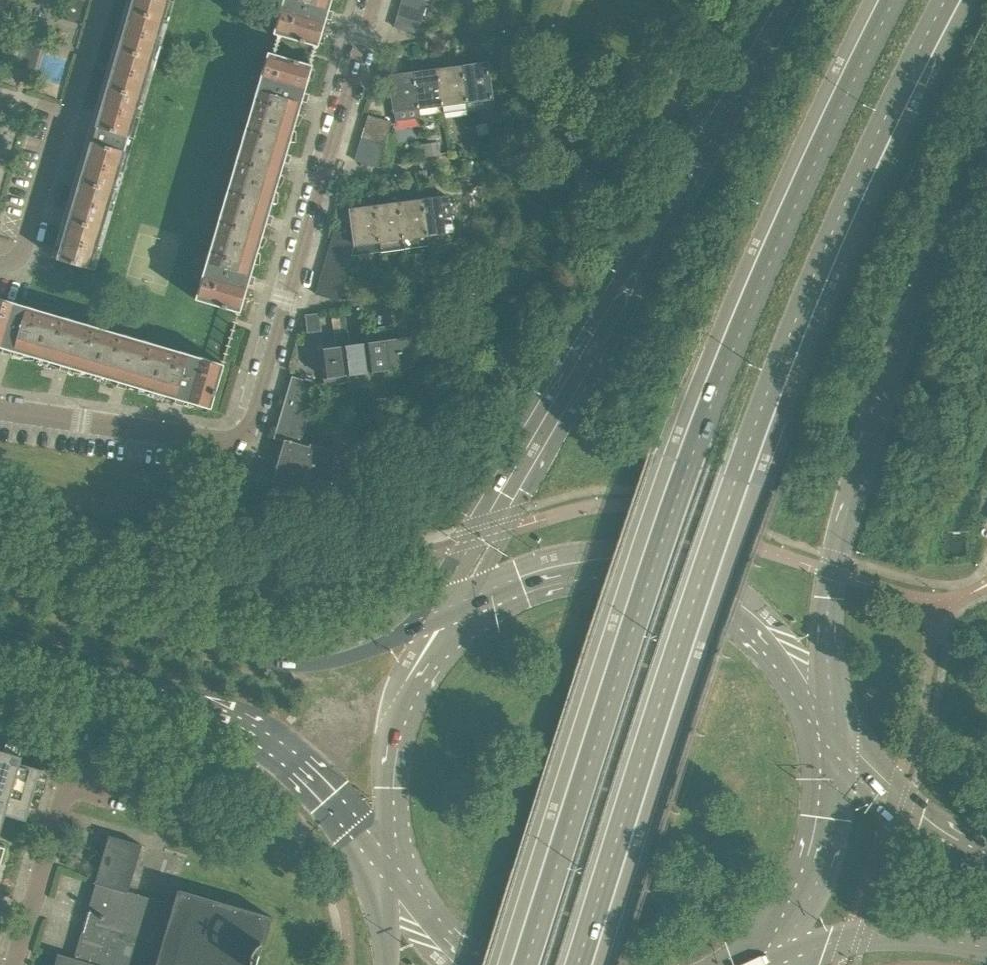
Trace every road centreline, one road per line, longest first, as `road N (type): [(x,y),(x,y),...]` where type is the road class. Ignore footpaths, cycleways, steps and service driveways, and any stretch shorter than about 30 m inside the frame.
road 1 (primary): [(577,964),(740,466),(821,258),(946,0)]
road 2 (primary): [(884,0),(773,233),(525,964)]
road 3 (residential): [(374,0),(246,432),(226,441),(0,409)]
road 4 (primary): [(790,0),(485,536),(454,607)]
road 5 (primary): [(825,711),(834,573),(880,400),(942,221),(986,129)]
road 6 (secondary): [(448,612),(325,663),(278,662),(0,585)]
road 7 (secondary): [(0,645),(179,701),(275,745),(389,873)]
road 8 (secondary): [(825,711),(760,628),(671,576),(570,569),(454,607)]
road 9 (secondary): [(448,612),(397,741),(389,873)]
road 10 (secondary): [(766,964),(823,846),(828,719)]
road 11 (residential): [(13,964),(77,740)]
road 12 (tertiary): [(768,964),(894,931),(986,946)]
road 13 (tertiary): [(986,861),(892,799),(828,719)]
road 14 (residential): [(0,263),(24,248),(63,115)]

